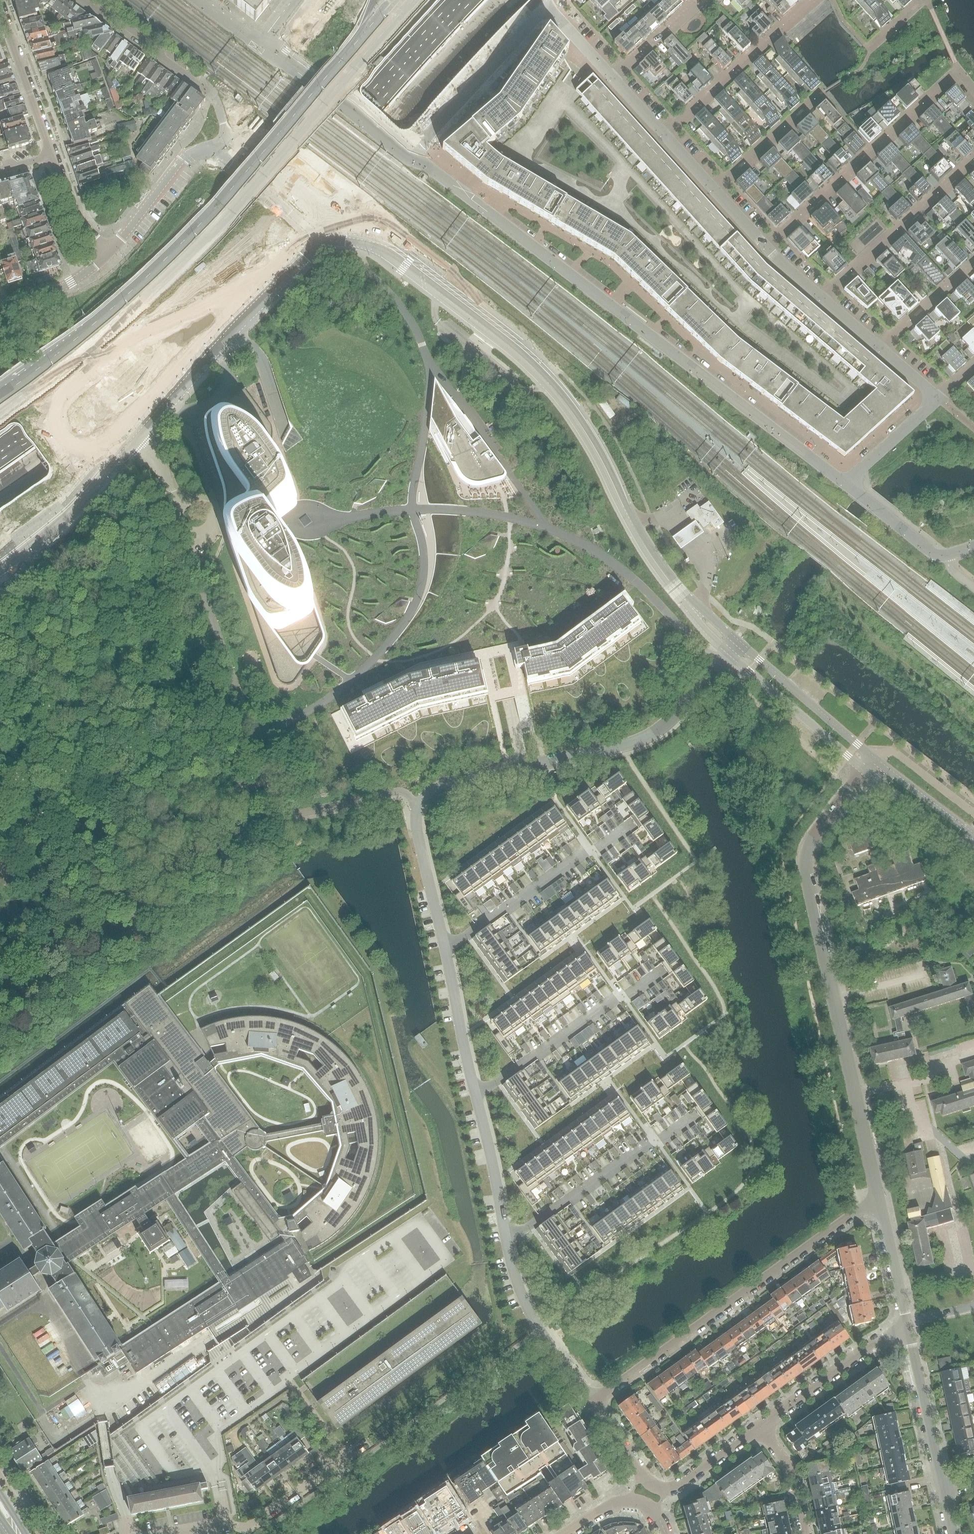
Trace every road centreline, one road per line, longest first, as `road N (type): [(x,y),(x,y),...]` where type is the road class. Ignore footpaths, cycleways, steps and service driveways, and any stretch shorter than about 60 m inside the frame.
road 1 (trunk): [(0,489),(123,397),(246,283),(508,0)]
road 2 (tertiary): [(692,607),(653,561),(571,411),(501,323),(444,269),(227,106)]
road 3 (trunk): [(463,0),(186,297),(0,450)]
road 4 (tertiary): [(844,481),(413,156)]
road 5 (residential): [(444,945),(416,827),(426,796),(650,737),(730,657)]
road 6 (residential): [(664,1491),(645,1479),(595,1401),(879,1200)]
road 7 (residential): [(879,1200),(805,864),(865,770)]
road 8 (residential): [(766,248),(959,70)]
road 9 (residential): [(444,945),(468,938),(632,827)]
road 10 (residential): [(508,1239),(694,1117)]
road 11 (residential): [(475,1093),(662,973)]
road 12 (residential): [(822,301),(973,160)]
road 13 (residential): [(413,156),(546,4)]
road 14 (residential): [(663,134),(813,0)]
road 15 (residential): [(345,1457),(247,1528),(172,1533)]
road 16 (tertiary): [(413,156),(258,43)]
road 17 (tertiary): [(227,106),(110,256)]
road 18 (residential): [(759,1431),(890,1332),(909,1329)]
road 19 (residential): [(227,106),(83,0)]
road 20 (tertiary): [(730,657),(865,770)]
road 21 (tertiary): [(873,759),(741,644)]
road 22 (residential): [(946,1491),(909,1329)]
road 23 (tertiary): [(973,548),(942,557),(844,481)]
road 24 (residential): [(475,1093),(444,945)]
road 25 (residential): [(508,1239),(475,1093)]
road 26 (residential): [(715,190),(823,92)]
road 27 (residential): [(5,21),(54,157)]
road 28 (tertiary): [(865,770),(973,856)]
road 29 (residential): [(909,1329),(879,1200)]
road 30 (tertiary): [(973,837),(873,759)]
road 31 (residential): [(880,351),(973,265)]
road 32 (residential): [(940,400),(844,481)]
road 33 (residential): [(564,1533),(630,1502),(657,1512),(666,1533)]
road 34 (tertiary): [(110,256),(79,280),(0,307)]

